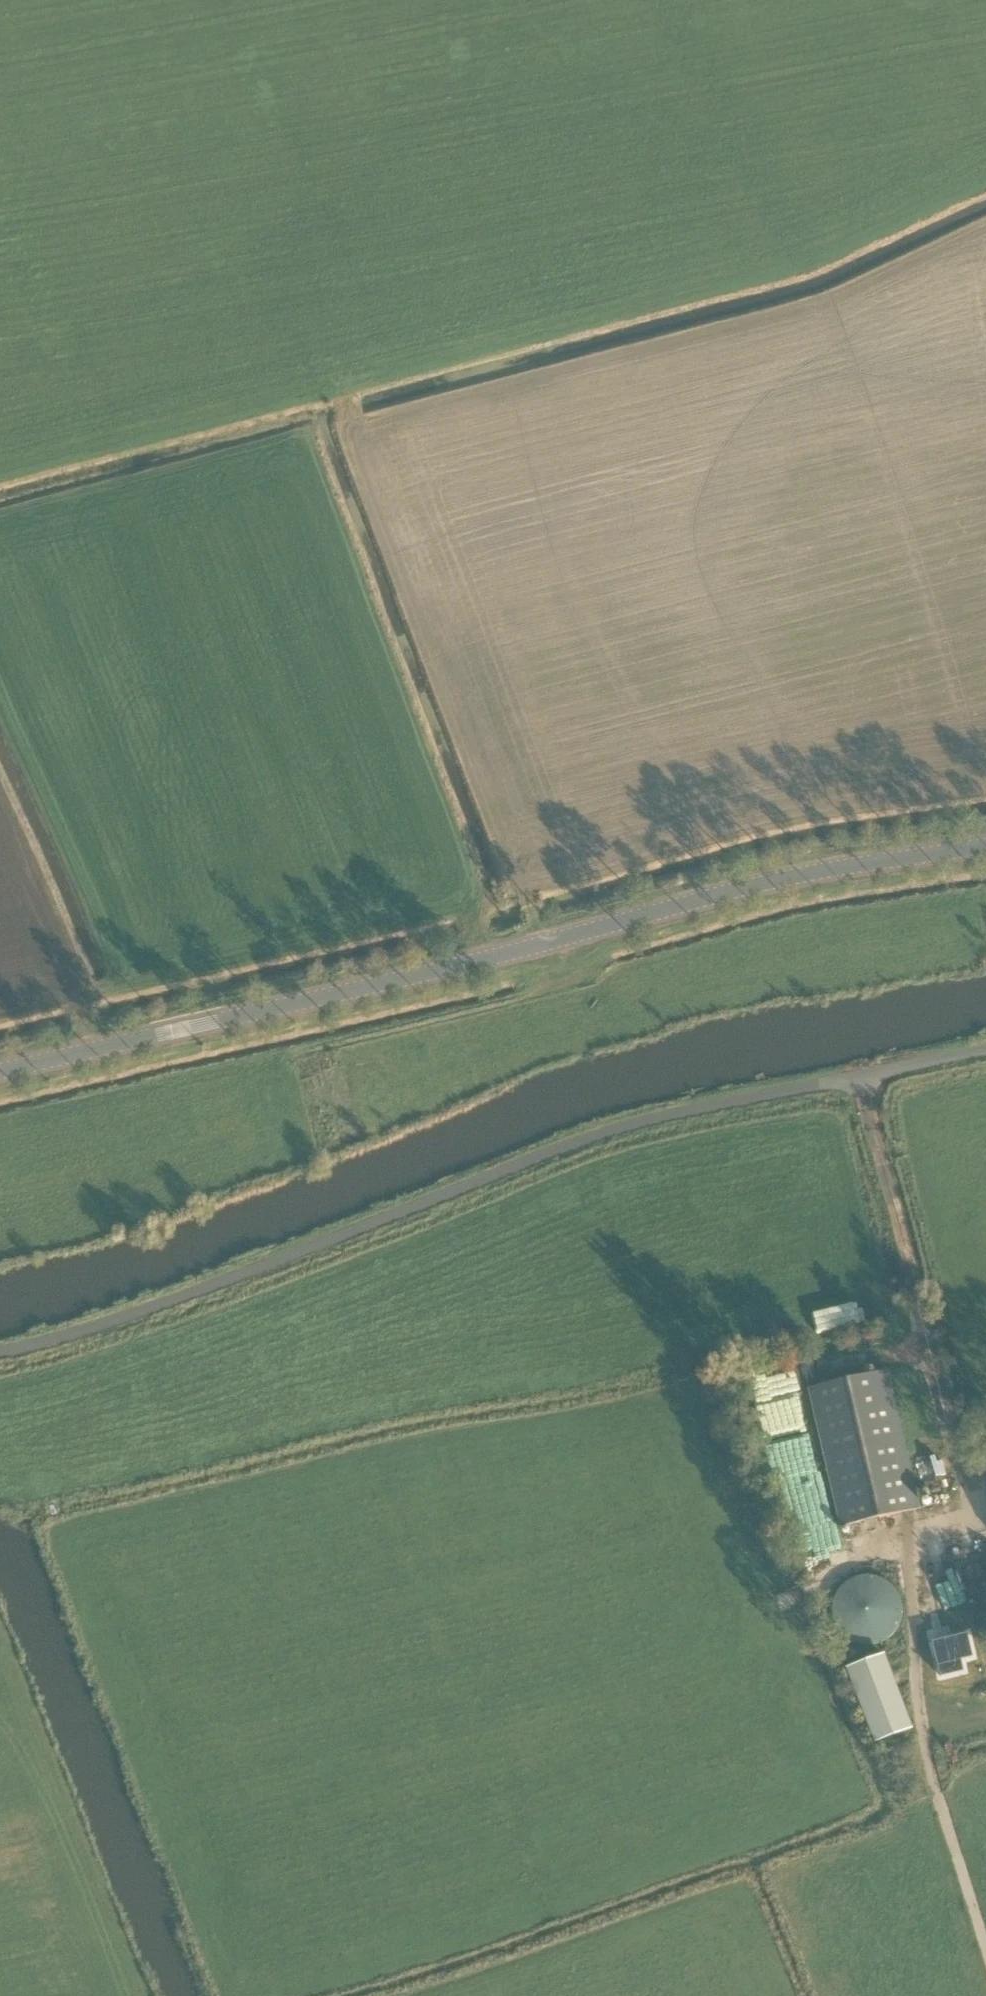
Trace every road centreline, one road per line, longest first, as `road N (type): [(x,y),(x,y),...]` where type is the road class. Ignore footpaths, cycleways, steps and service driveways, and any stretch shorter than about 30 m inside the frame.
road 1 (unclassified): [(0,1351),(132,1313),(615,1132),(985,1049)]
road 2 (secondary): [(0,1069),(605,927),(791,874),(985,845)]

